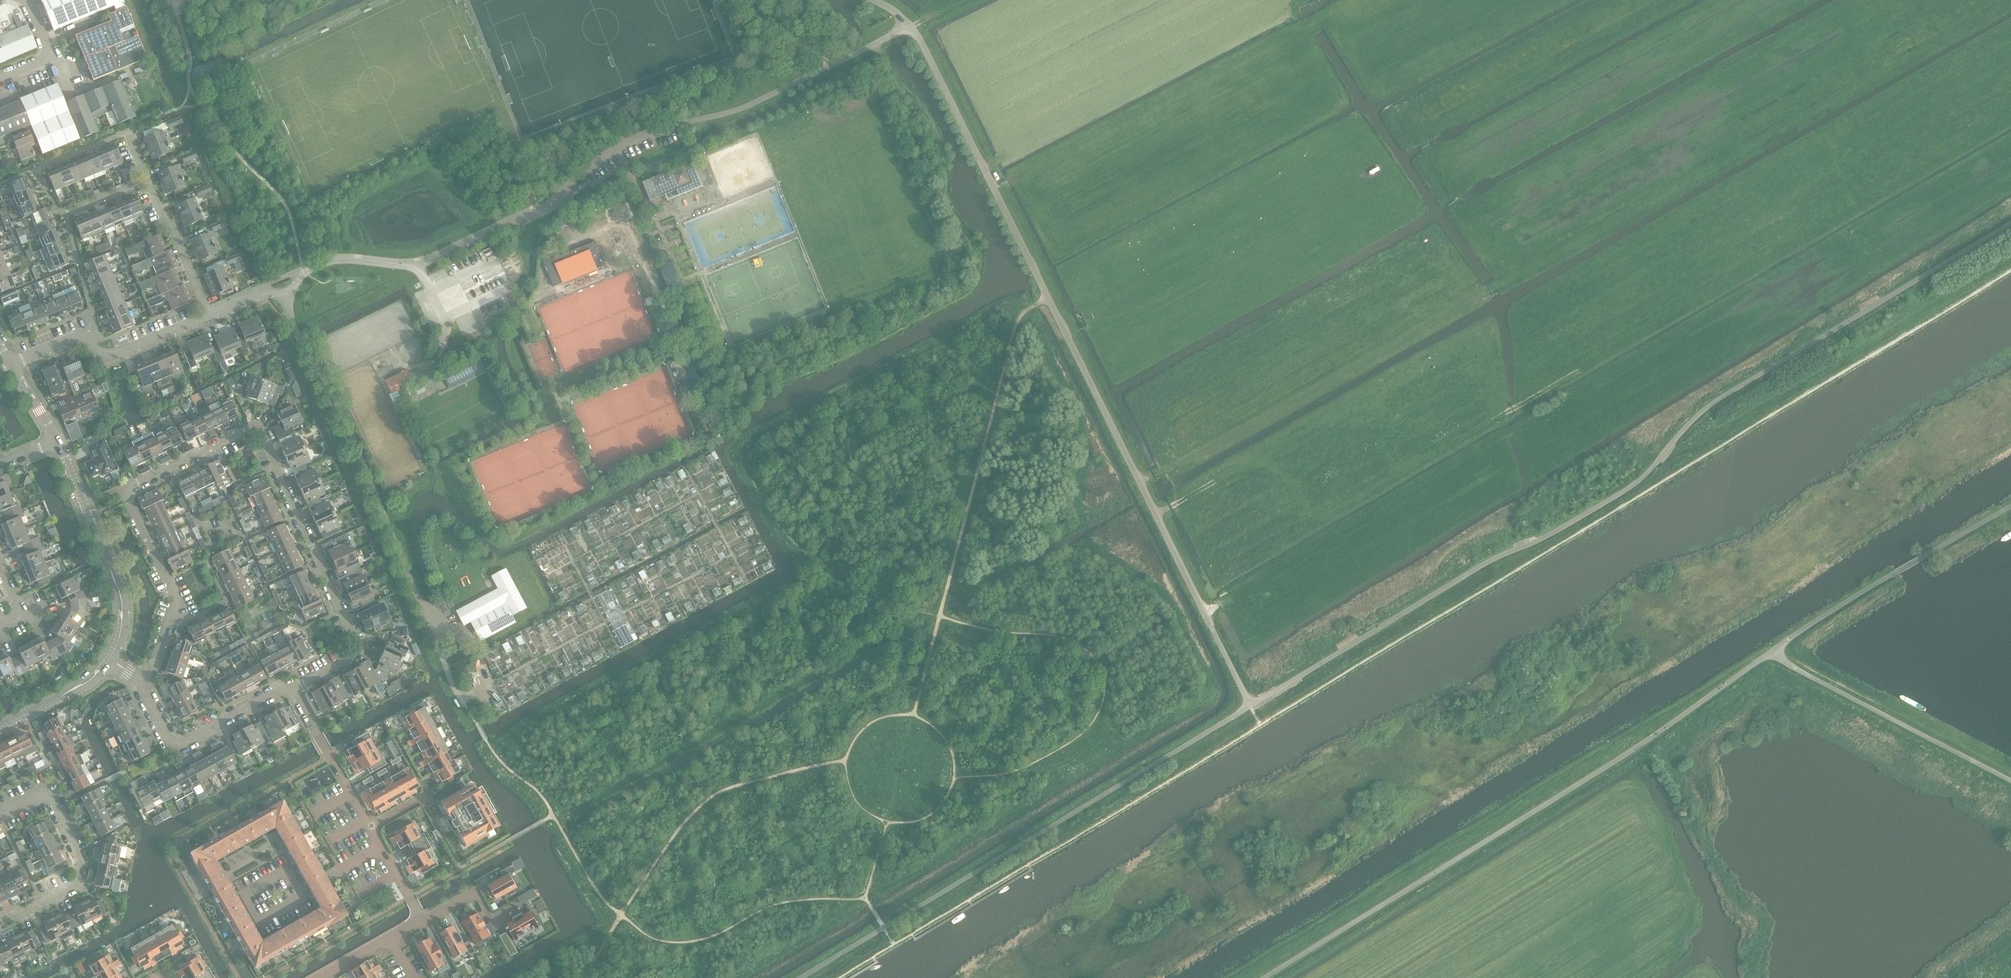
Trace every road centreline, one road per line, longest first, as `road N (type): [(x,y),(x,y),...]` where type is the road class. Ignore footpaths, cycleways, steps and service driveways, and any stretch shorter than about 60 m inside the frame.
road 1 (unclassified): [(289,297),(306,272),(331,262),(417,266),(447,255),(533,213),(623,142),(742,108),(911,26)]
road 2 (unclassified): [(1213,630),(911,26)]
road 3 (residential): [(124,488),(248,430),(263,435),(358,649),(293,691)]
road 4 (unclassified): [(461,702),(384,515),(292,324),(289,297)]
road 5 (residential): [(0,925),(73,890),(81,865),(46,792),(4,810)]
road 6 (residential): [(11,365),(82,335),(107,358),(209,317)]
road 7 (residential): [(144,687),(176,598),(124,488)]
road 8 (residential): [(209,317),(127,131)]
road 9 (residential): [(293,691),(176,746),(144,687)]
road 10 (tertiary): [(108,658),(120,598),(86,505)]
road 11 (residential): [(293,691),(371,826)]
road 12 (tertiary): [(0,725),(81,685),(108,658)]

